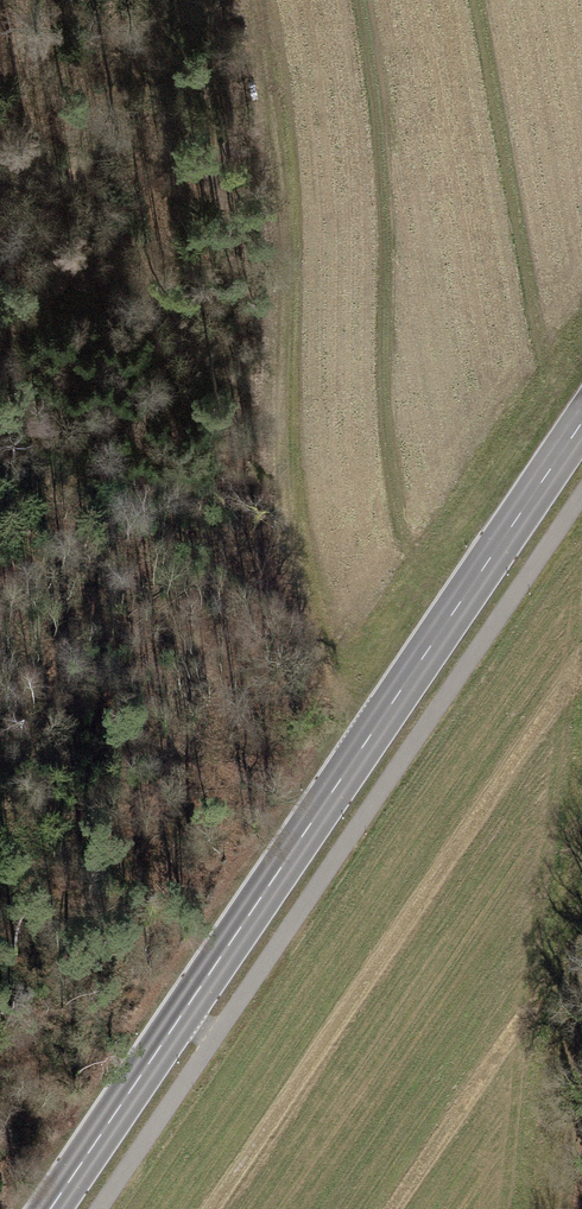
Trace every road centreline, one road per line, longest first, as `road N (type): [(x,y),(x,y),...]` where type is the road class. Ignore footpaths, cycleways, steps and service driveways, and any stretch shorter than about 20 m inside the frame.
road 1 (secondary): [(581,426),(50,1208)]
road 2 (track): [(373,738),(333,701),(300,546),(293,218),(259,0)]

